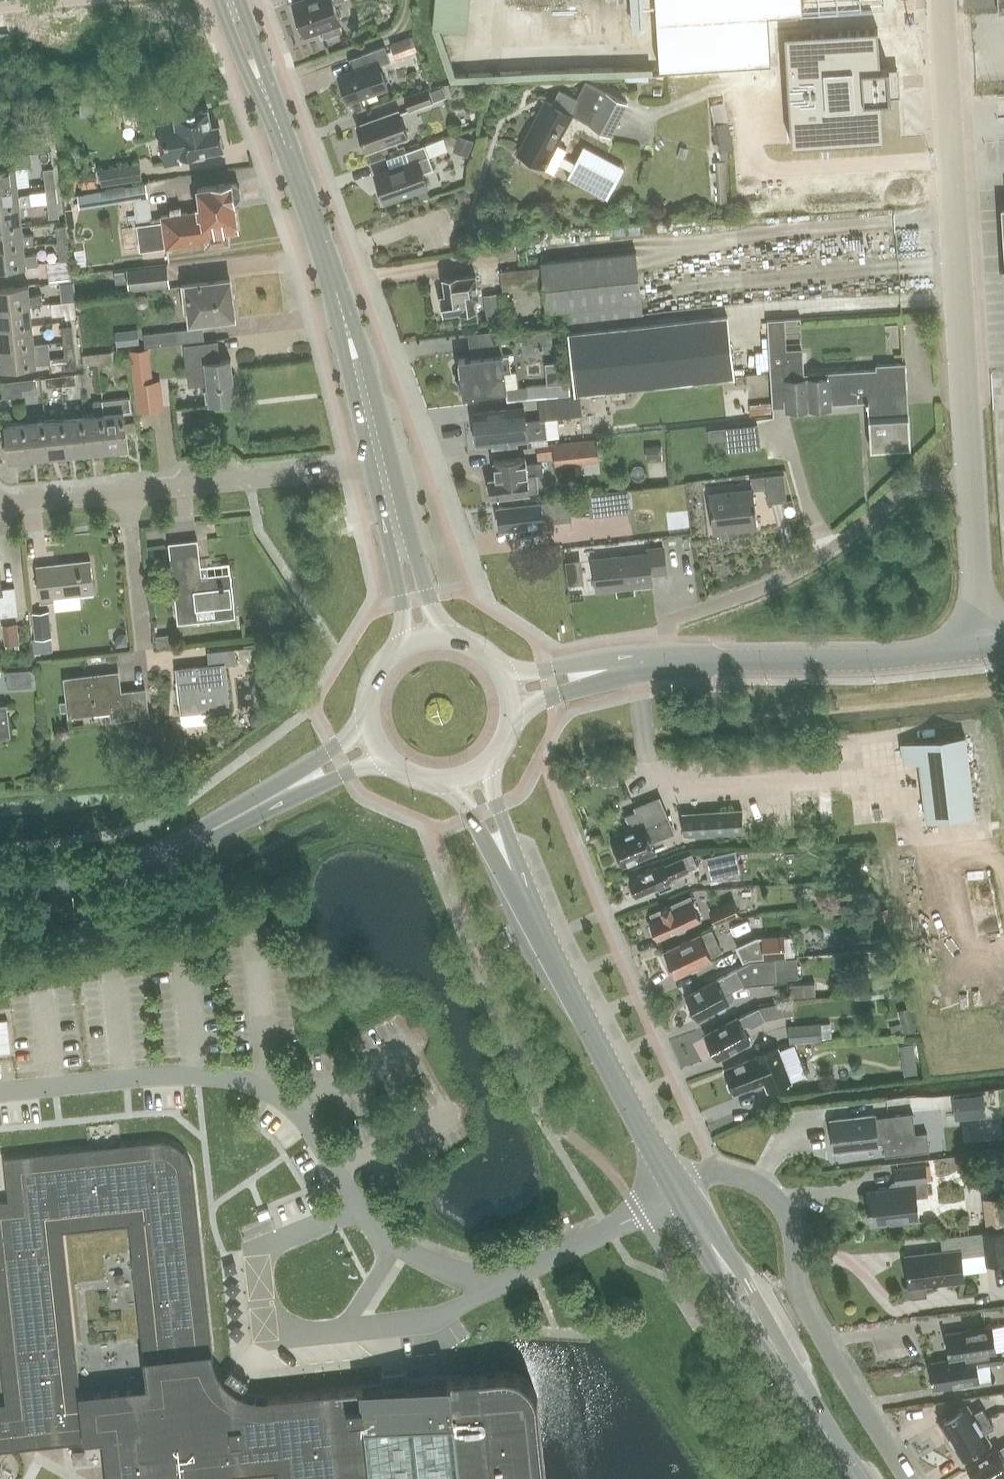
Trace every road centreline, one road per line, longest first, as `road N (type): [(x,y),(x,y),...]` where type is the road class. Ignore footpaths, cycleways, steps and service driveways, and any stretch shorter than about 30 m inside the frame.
road 1 (unclassified): [(978,650),(939,0)]
road 2 (residential): [(907,1478),(804,1307),(775,1202),(737,1176),(676,1185)]
road 3 (secondary): [(374,746),(163,845),(89,869),(0,879)]
road 4 (residential): [(0,507),(372,466)]
road 5 (secondary): [(676,1185),(856,1478)]
road 6 (unclassified): [(978,650),(888,660),(648,659)]
road 7 (secondary): [(676,1185),(523,896)]
road 8 (secondary): [(393,462),(340,285),(297,180)]
road 9 (secondary): [(297,180),(372,466)]
road 10 (secondary): [(297,180),(231,0)]
road 11 (secondary): [(455,638),(429,600),(393,462)]
road 12 (secondary): [(372,466),(404,605),(400,647)]
road 13 (unclassified): [(510,689),(648,659)]
road 14 (secondary): [(442,784),(474,815),(523,896)]
road 15 (secondary): [(523,896),(489,764)]

